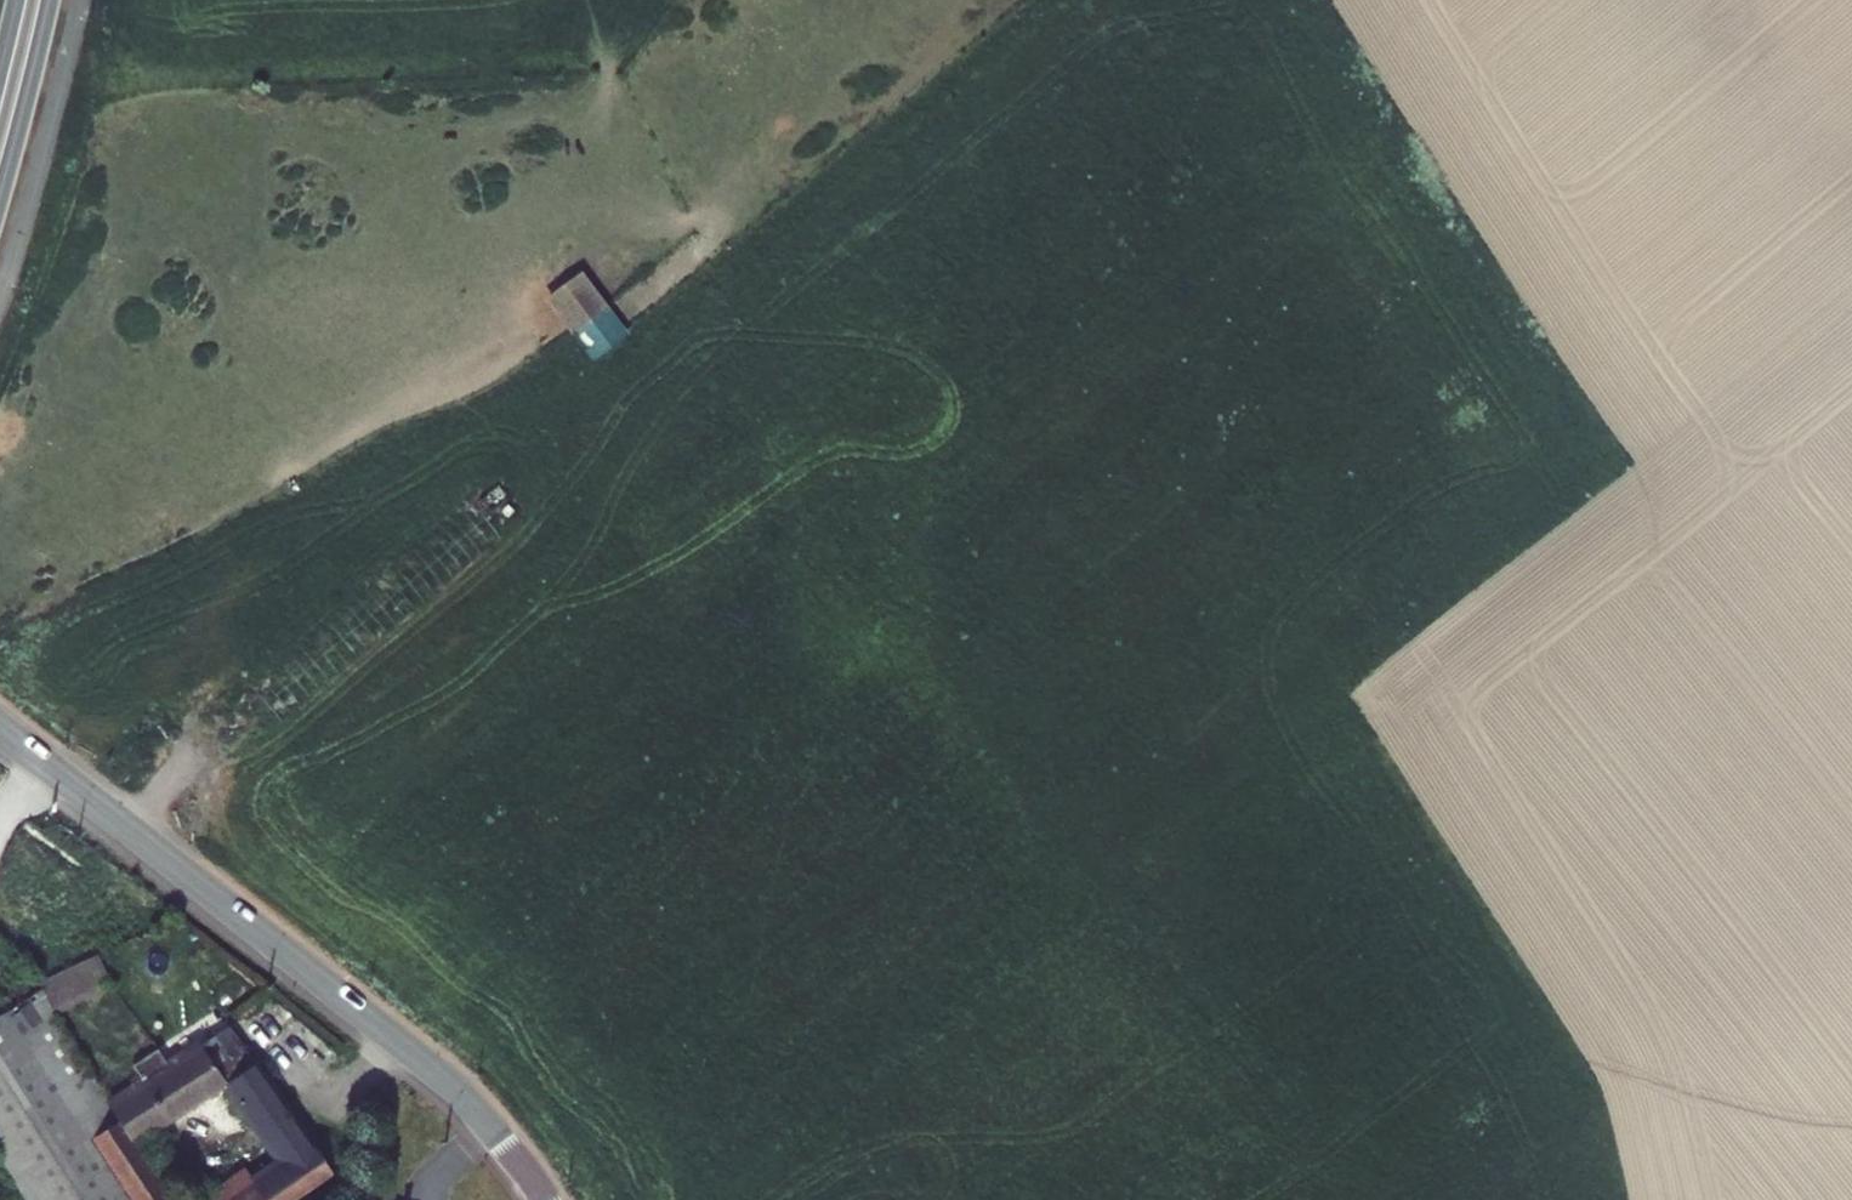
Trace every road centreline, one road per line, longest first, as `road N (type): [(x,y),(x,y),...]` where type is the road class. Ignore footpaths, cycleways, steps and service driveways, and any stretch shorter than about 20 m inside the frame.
road 1 (tertiary): [(0,728),(458,1088),(549,1199)]
road 2 (primary): [(0,196),(49,0)]

